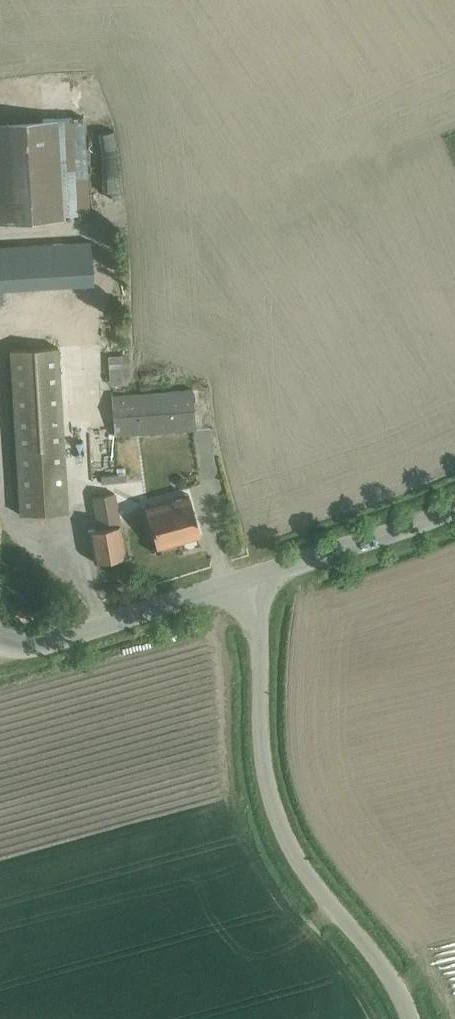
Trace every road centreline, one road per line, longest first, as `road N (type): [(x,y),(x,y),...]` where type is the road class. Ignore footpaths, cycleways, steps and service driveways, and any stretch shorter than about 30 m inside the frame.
road 1 (tertiary): [(412,1018),(393,978),(293,847),(269,787),(249,582)]
road 2 (tertiary): [(249,582),(37,639),(0,631)]
road 3 (unclassified): [(249,582),(454,509)]

